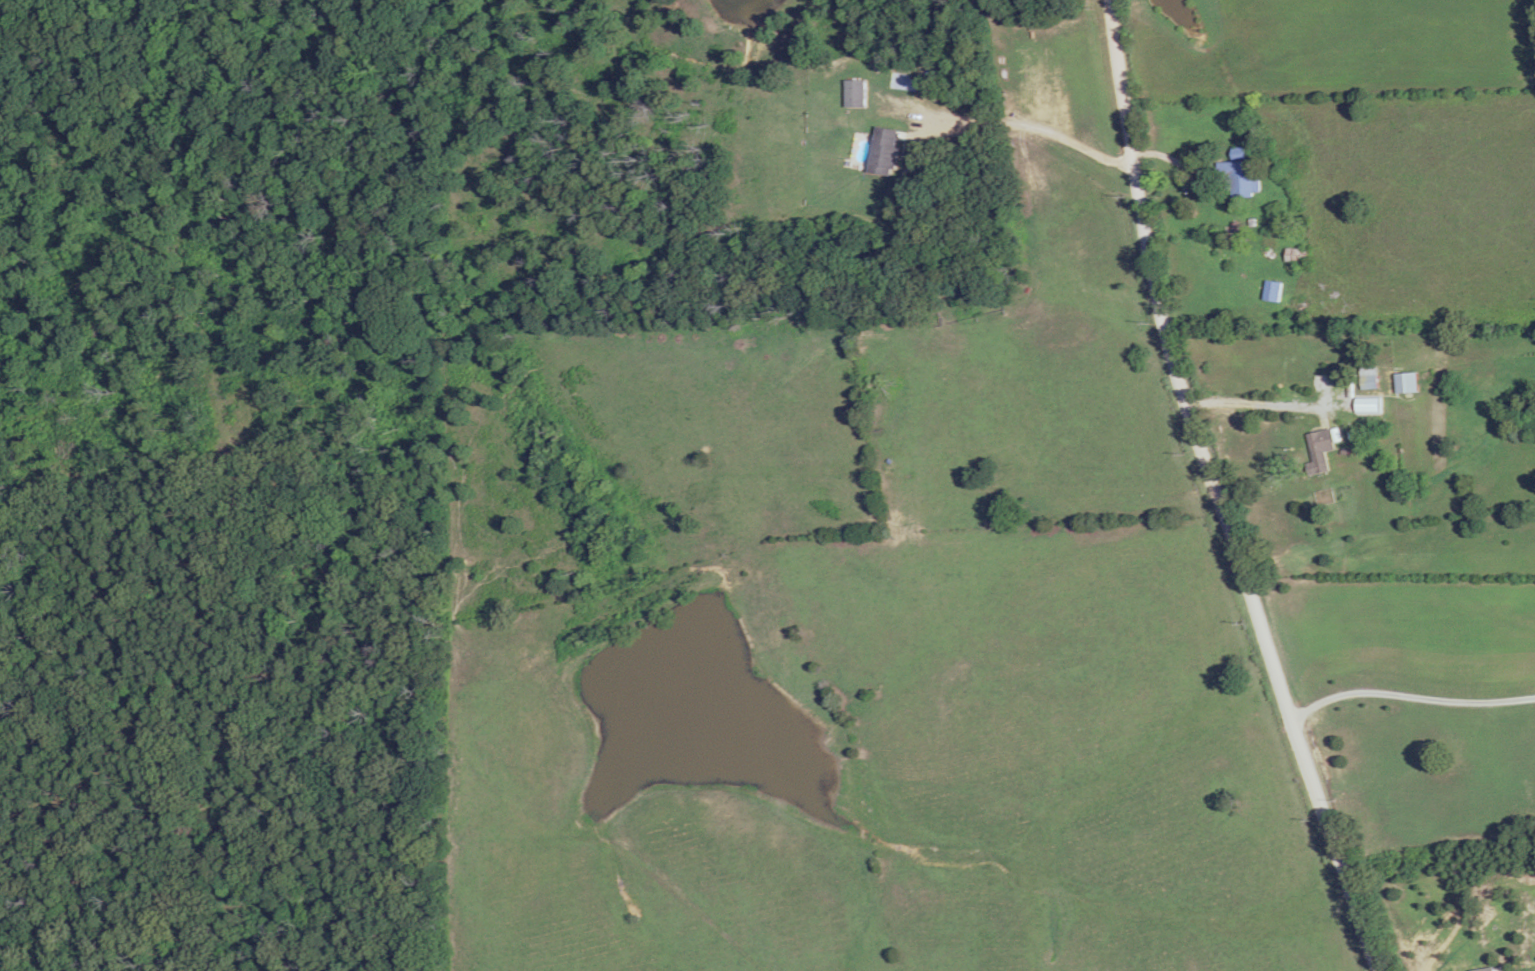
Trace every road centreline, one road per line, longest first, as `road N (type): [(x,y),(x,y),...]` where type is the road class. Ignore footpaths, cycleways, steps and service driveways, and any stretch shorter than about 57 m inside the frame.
road 1 (residential): [(1383,970),(1175,384),(1116,0)]
road 2 (residential): [(1012,125),(984,0)]

